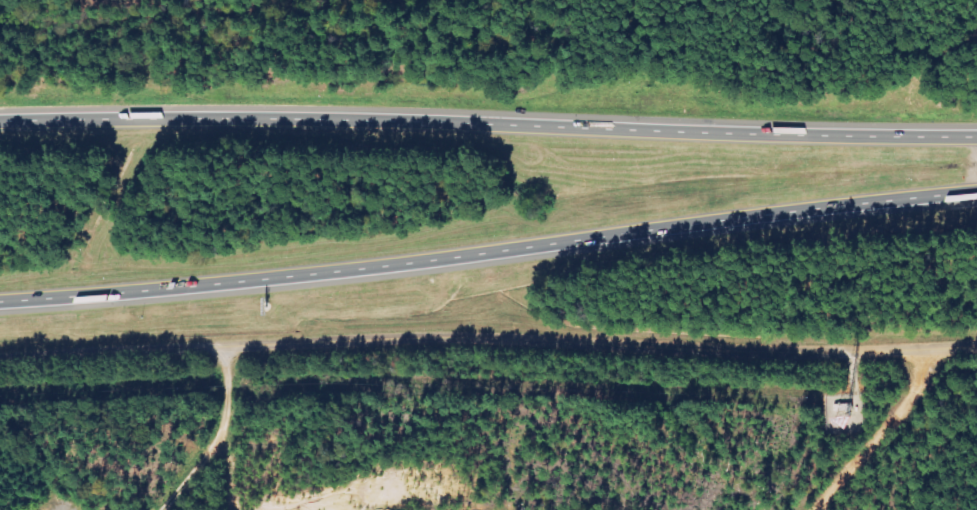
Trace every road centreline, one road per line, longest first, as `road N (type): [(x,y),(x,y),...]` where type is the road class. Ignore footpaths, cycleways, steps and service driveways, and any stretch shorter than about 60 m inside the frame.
road 1 (motorway): [(0,300),(432,259),(976,190)]
road 2 (residential): [(0,357),(429,337),(814,351),(976,346)]
road 3 (motorway): [(976,135),(380,119),(0,121)]

